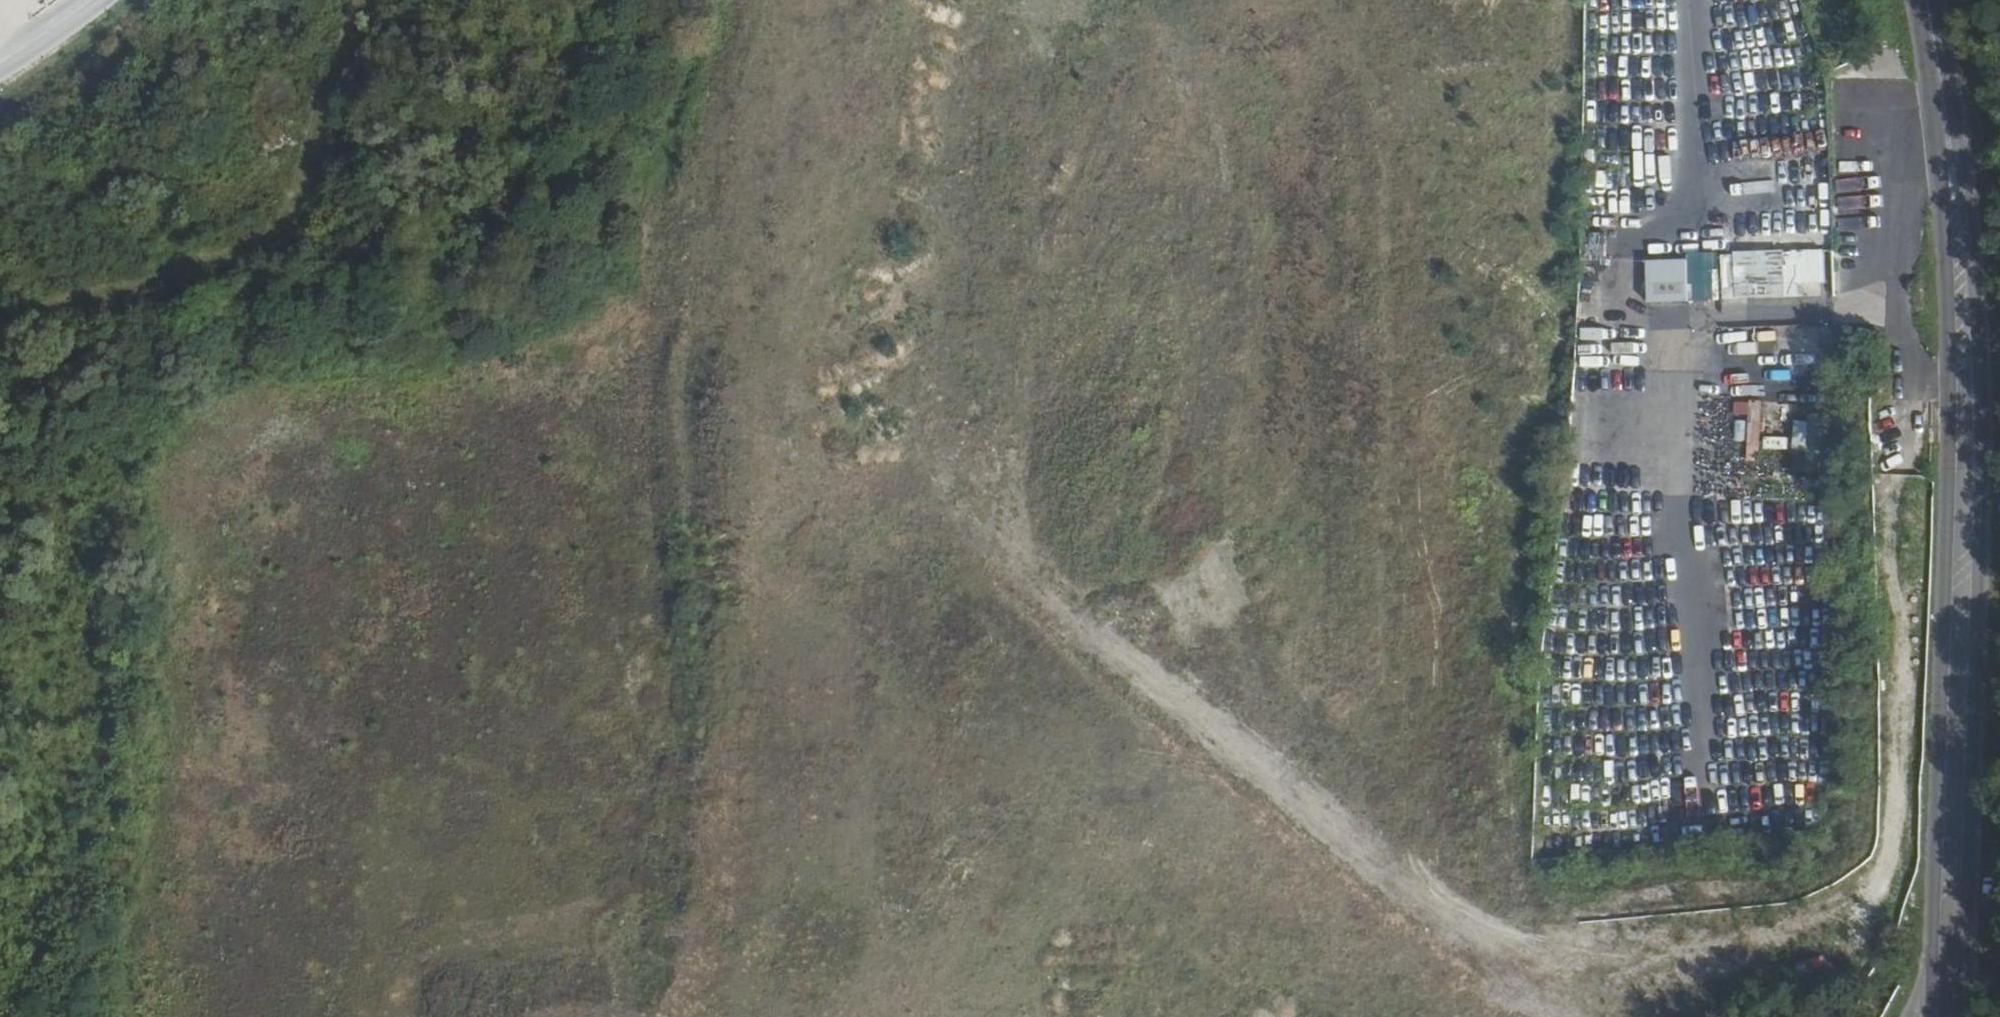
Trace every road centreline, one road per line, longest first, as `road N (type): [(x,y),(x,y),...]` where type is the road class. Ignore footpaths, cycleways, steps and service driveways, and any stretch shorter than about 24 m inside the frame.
road 1 (secondary): [(1945,1016),(1963,442),(1959,259),(1921,0)]
road 2 (track): [(0,320),(213,266),(266,236),(297,192),(334,38),(354,0)]

